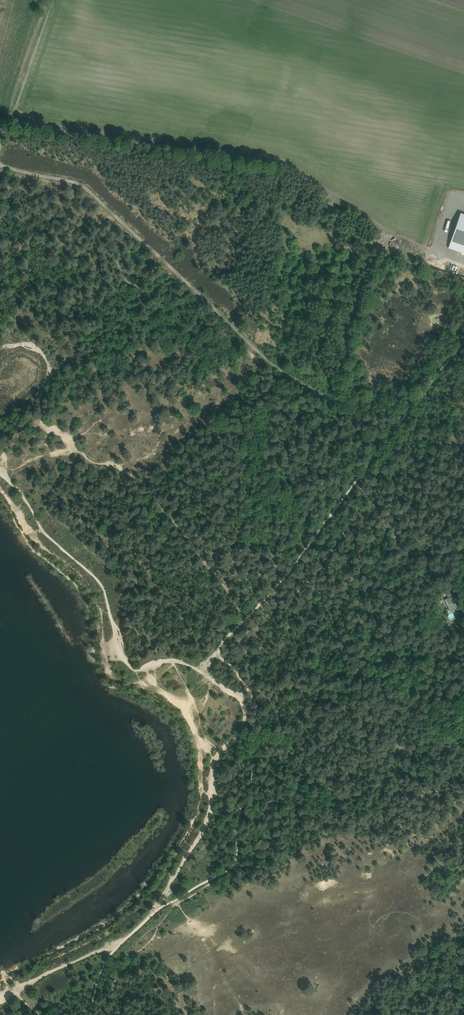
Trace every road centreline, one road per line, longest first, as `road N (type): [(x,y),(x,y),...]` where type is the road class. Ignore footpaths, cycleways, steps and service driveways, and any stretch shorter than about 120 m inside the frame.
road 1 (track): [(0,164),(85,186),(268,361),(394,432)]
road 2 (track): [(268,598),(298,616),(364,630),(426,665),(463,670)]
road 3 (track): [(0,139),(48,0)]
road 4 (track): [(141,924),(11,991)]

